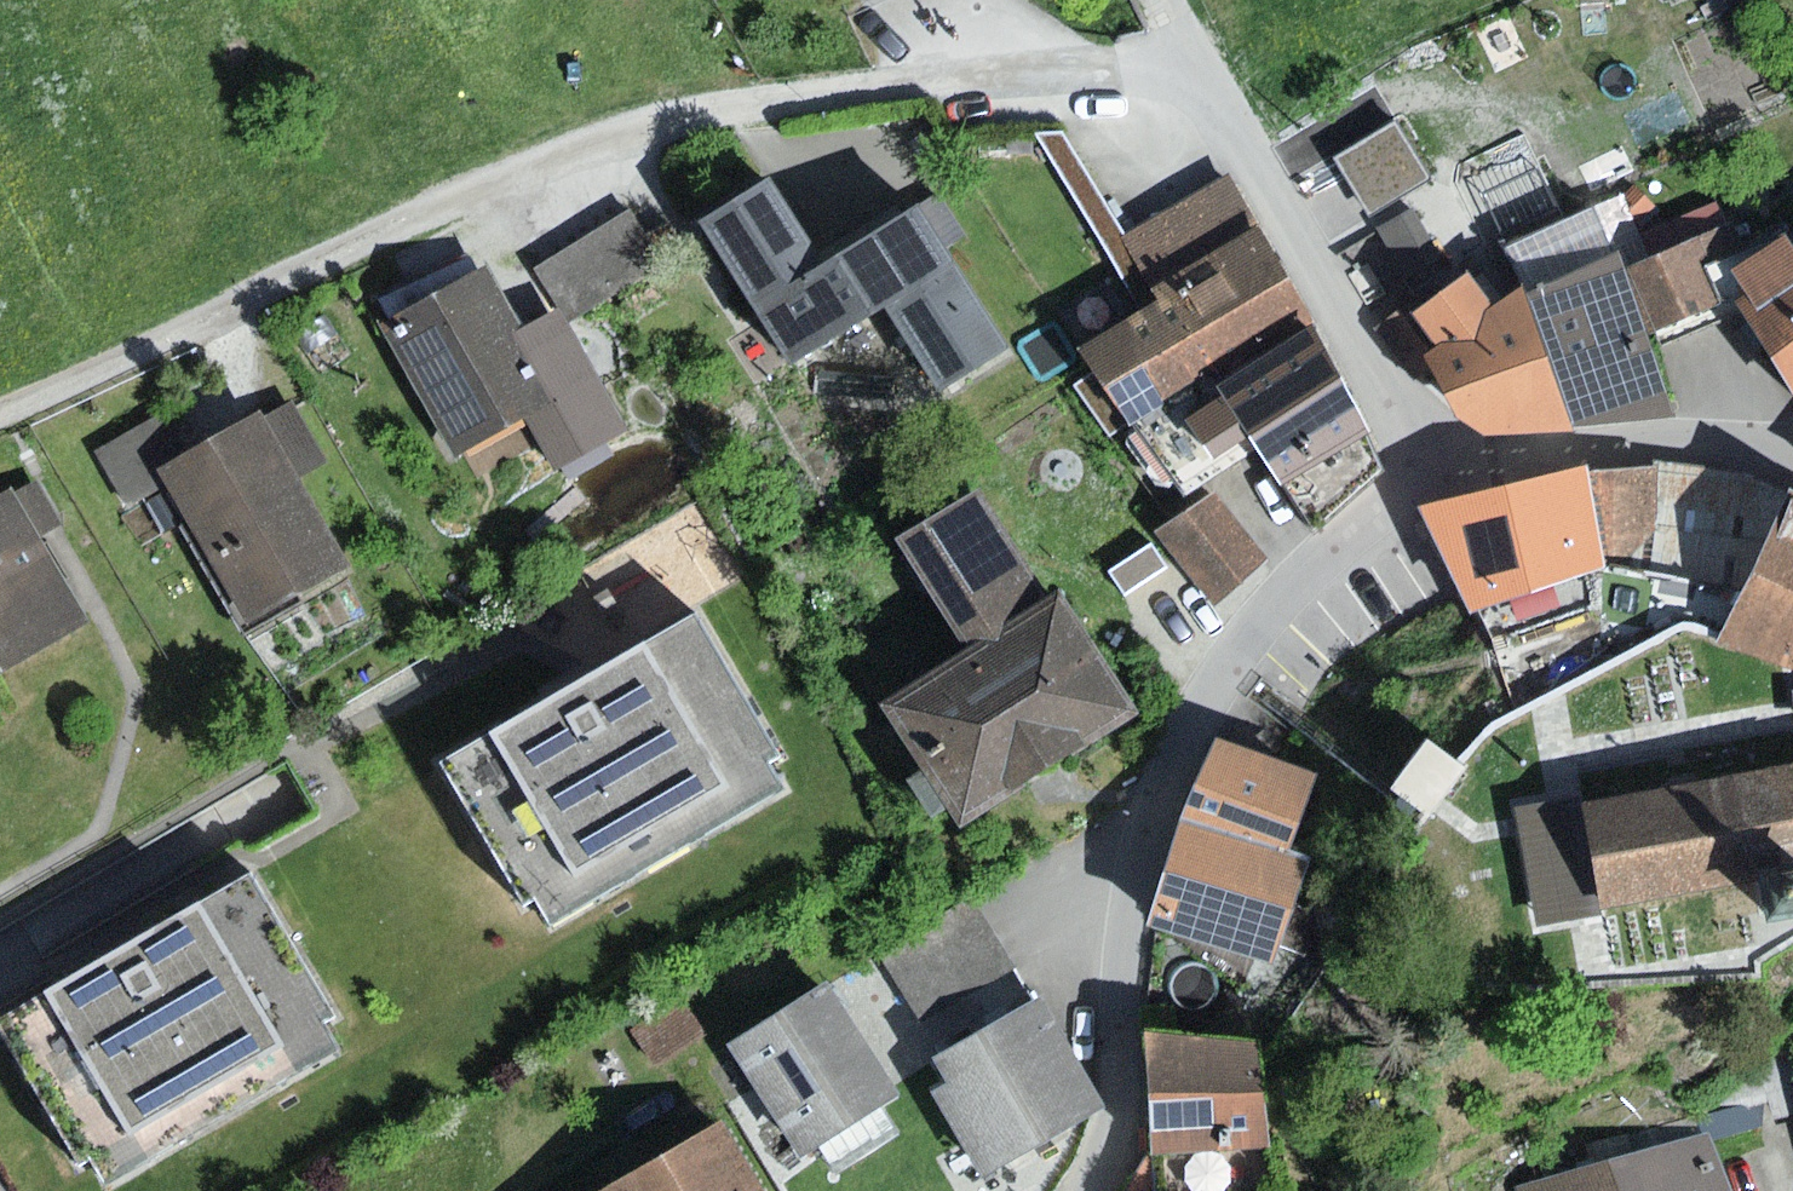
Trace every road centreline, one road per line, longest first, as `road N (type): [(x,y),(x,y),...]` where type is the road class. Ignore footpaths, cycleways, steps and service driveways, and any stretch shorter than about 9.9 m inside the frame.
road 1 (residential): [(1098,1190),(1119,1121),(1135,904),(1183,754),(1237,659),(1413,470),(1632,441),(1782,469)]
road 2 (track): [(649,1102),(503,1190)]
road 3 (track): [(137,352),(0,418)]

